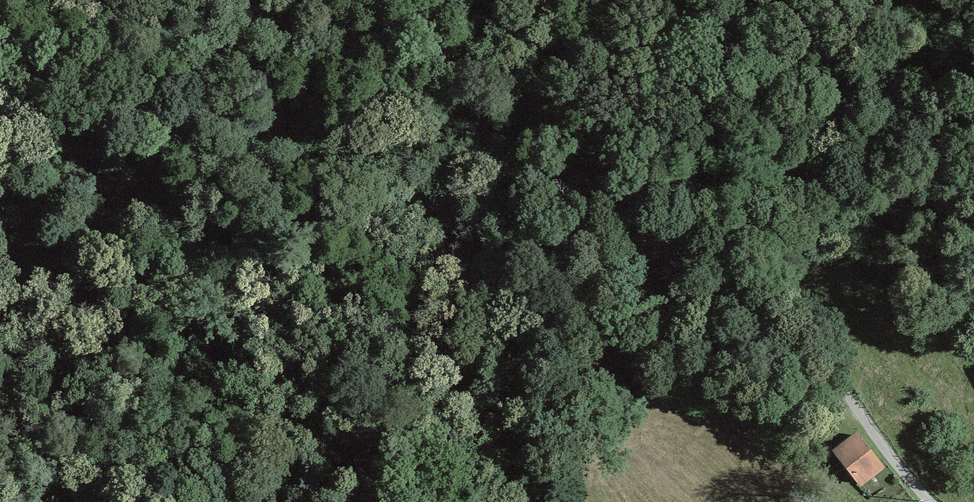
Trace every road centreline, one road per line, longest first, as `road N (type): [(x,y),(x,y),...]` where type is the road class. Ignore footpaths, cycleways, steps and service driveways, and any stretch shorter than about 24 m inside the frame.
road 1 (track): [(650,225),(641,273),(592,367),(544,403),(461,429),(365,501)]
road 2 (track): [(353,0),(392,57),(650,225)]
road 3 (track): [(929,501),(777,285)]
road 4 (track): [(650,225),(777,285)]

